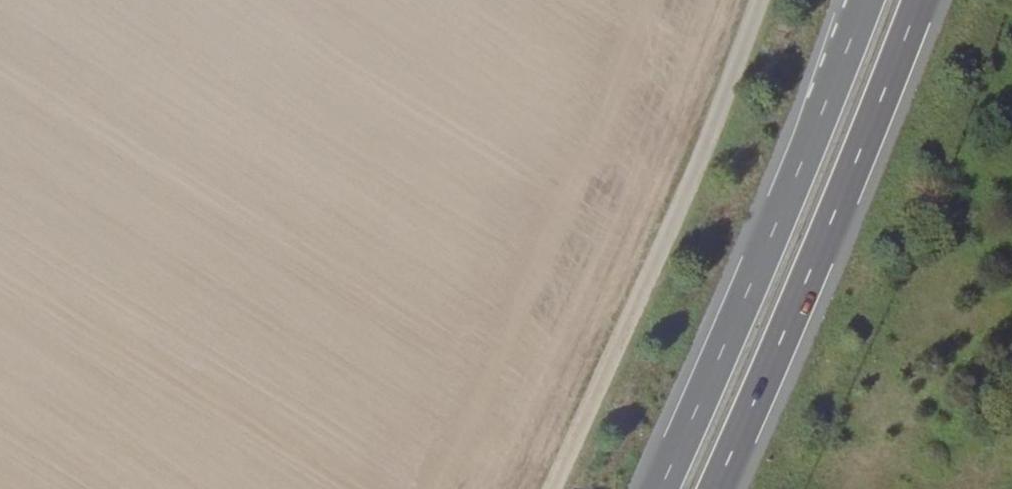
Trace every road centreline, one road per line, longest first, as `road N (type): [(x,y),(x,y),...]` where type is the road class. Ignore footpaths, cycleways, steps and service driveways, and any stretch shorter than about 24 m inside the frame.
road 1 (trunk): [(720,488),(921,0)]
road 2 (unclassified): [(758,0),(694,175),(560,488)]
road 3 (trunk): [(858,0),(660,488)]

